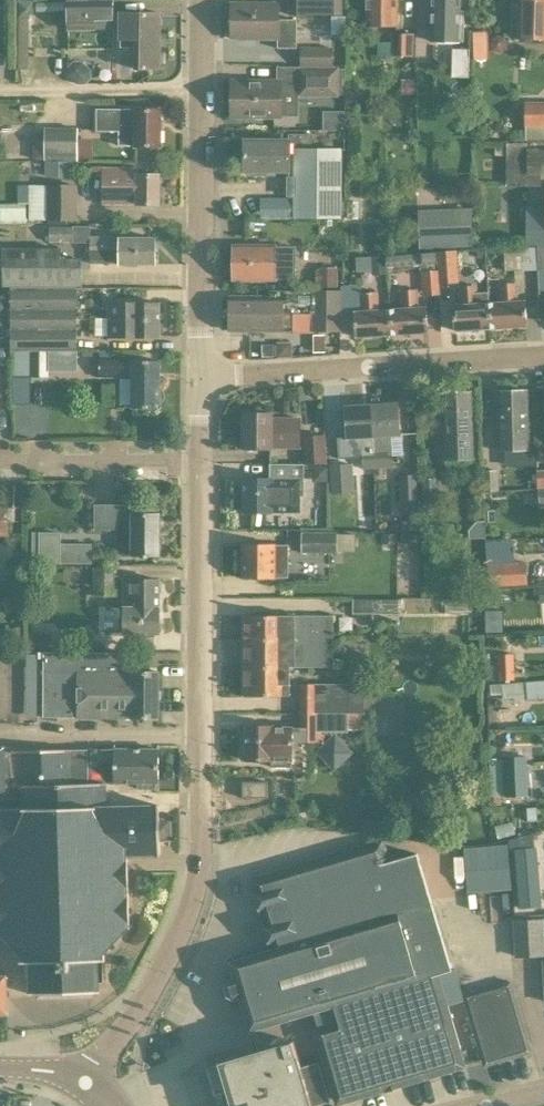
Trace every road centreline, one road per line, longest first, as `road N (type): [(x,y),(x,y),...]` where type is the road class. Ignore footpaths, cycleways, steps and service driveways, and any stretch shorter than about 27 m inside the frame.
road 1 (residential): [(88,1082),(164,983),(195,905),(202,863),(201,461)]
road 2 (residential): [(201,379),(200,0)]
road 3 (residential): [(201,379),(543,357)]
road 4 (residential): [(0,463),(201,461)]

